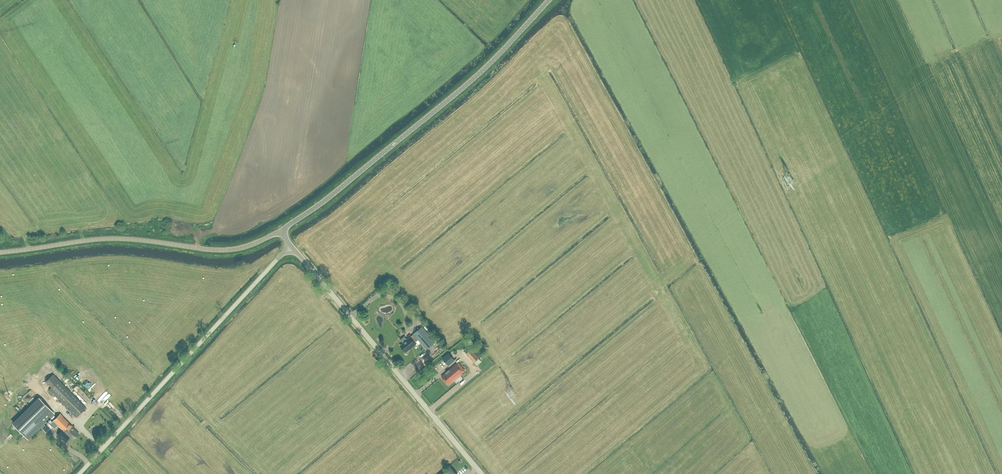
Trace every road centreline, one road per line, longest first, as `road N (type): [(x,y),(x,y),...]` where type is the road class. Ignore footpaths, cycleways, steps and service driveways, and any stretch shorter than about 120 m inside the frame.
road 1 (unclassified): [(281,230),(459,91),(548,0)]
road 2 (unclassified): [(79,473),(290,245)]
road 3 (unclassified): [(481,473),(290,245)]
road 4 (unclassified): [(0,252),(115,238),(226,250),(281,230)]

